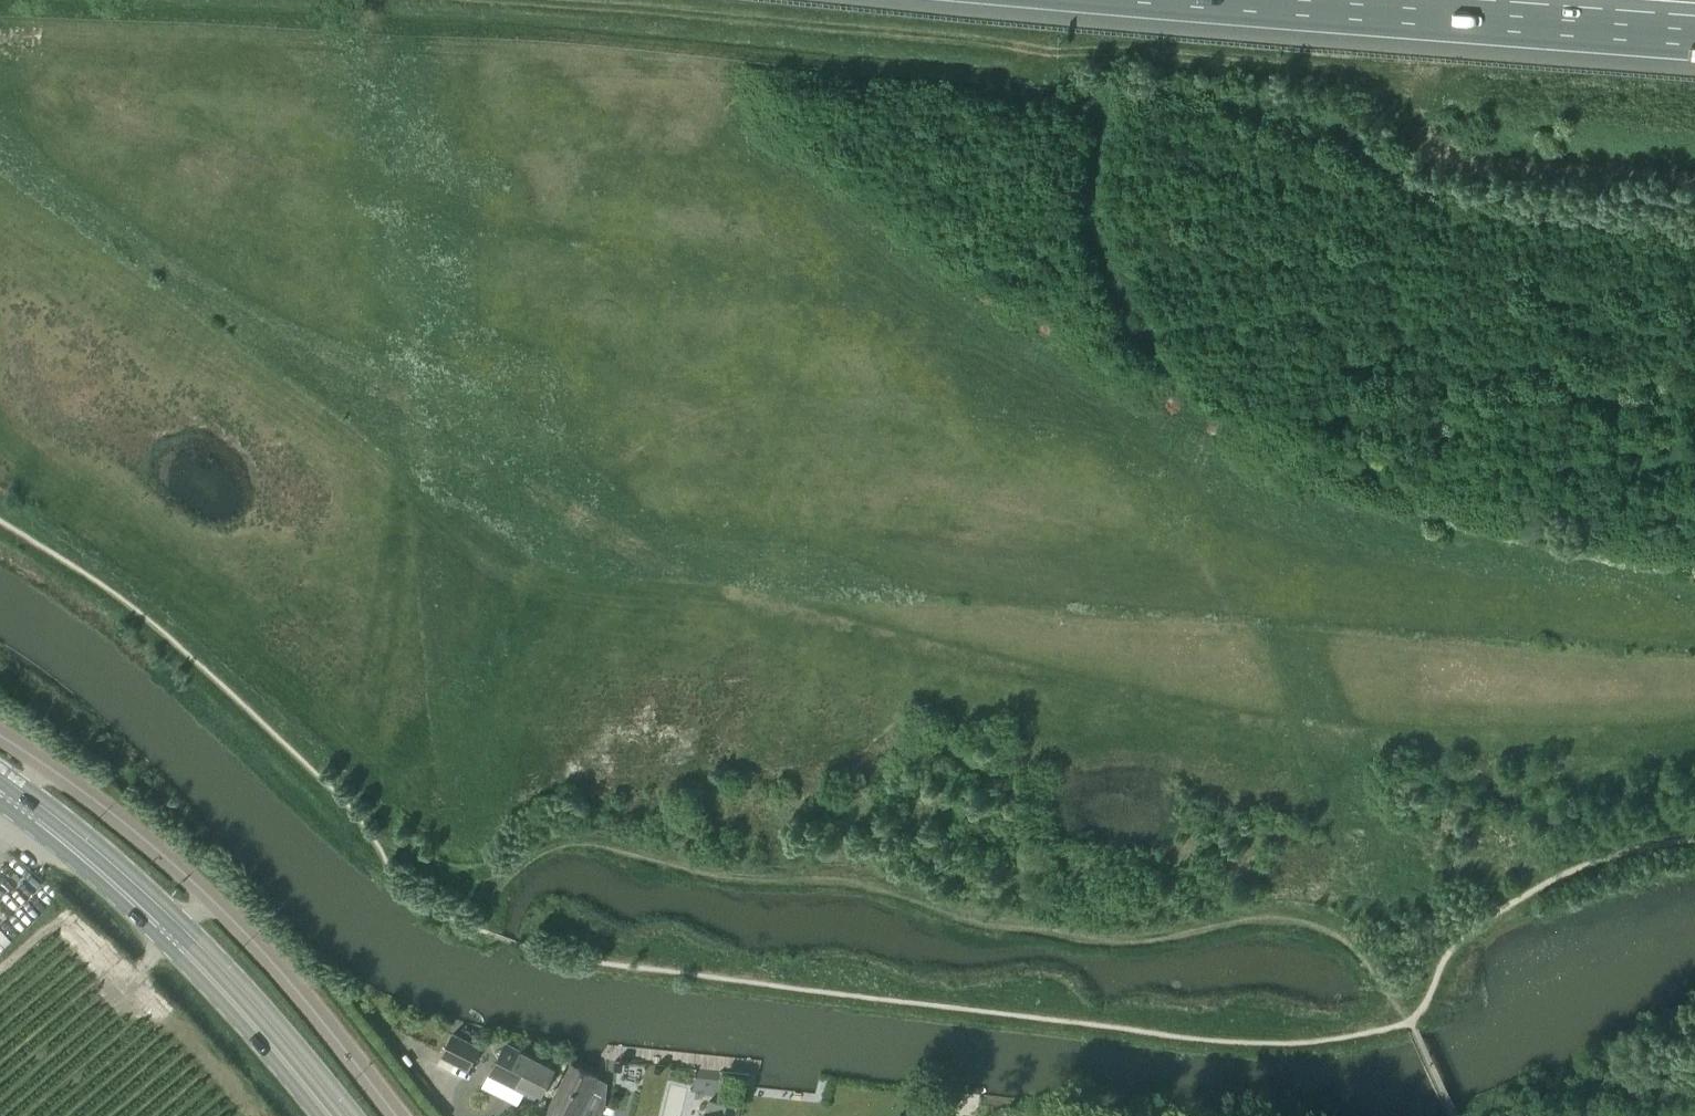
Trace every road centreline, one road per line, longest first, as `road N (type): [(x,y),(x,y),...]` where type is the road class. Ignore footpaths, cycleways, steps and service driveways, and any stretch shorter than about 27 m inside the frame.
road 1 (unclassified): [(400,1115),(299,983),(173,858),(40,763)]
road 2 (primary): [(327,1115),(257,1027),(18,803)]
road 3 (motorway): [(1301,0),(1694,30)]

